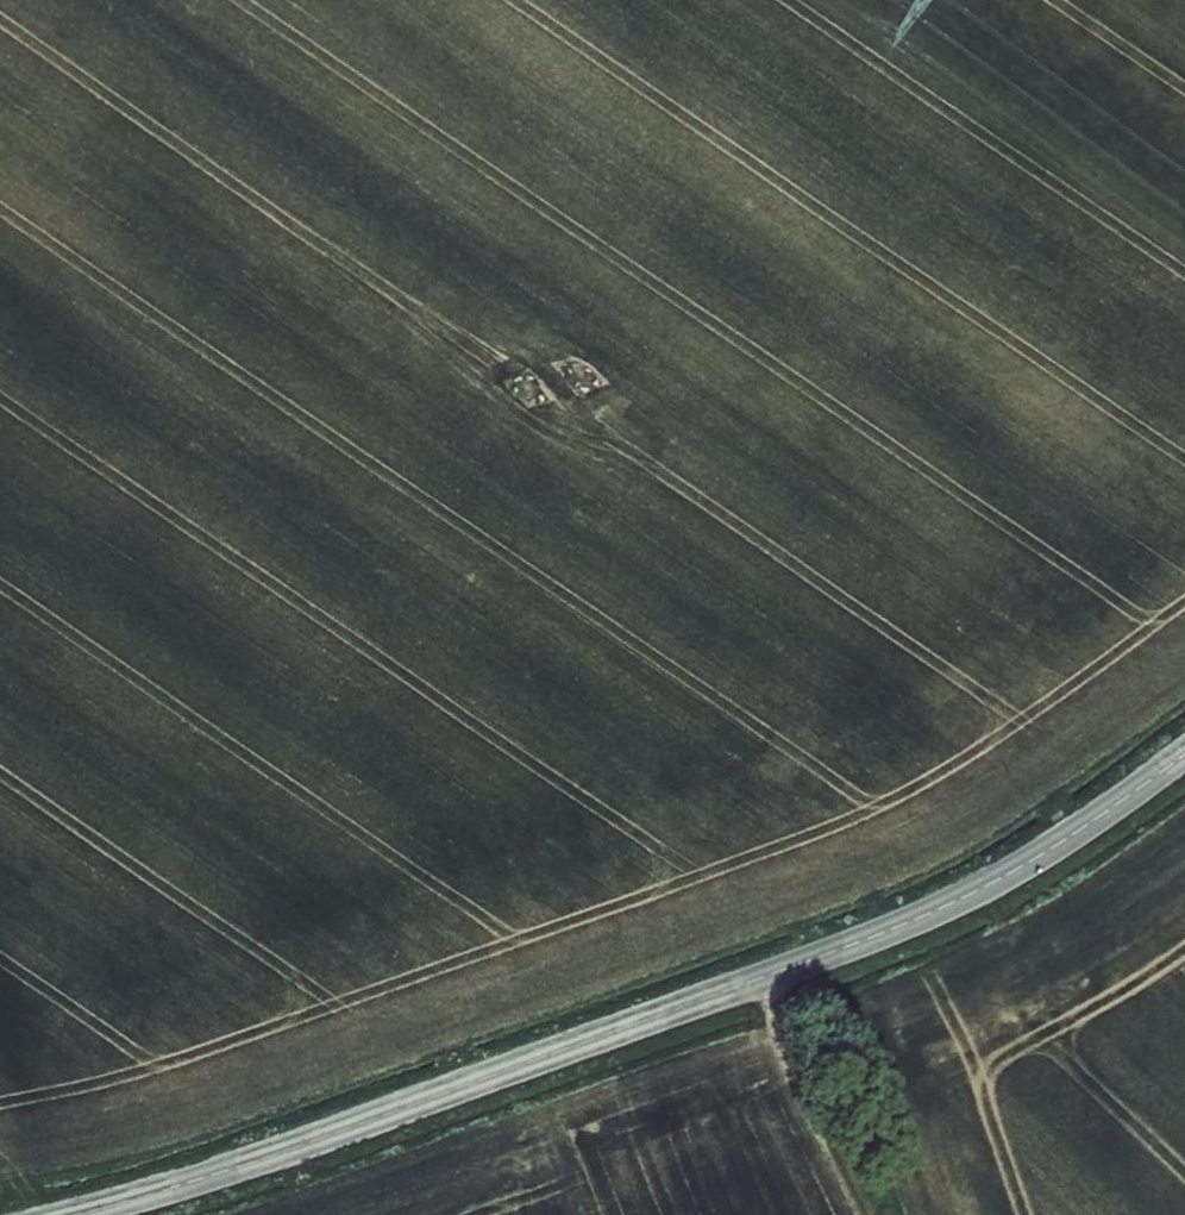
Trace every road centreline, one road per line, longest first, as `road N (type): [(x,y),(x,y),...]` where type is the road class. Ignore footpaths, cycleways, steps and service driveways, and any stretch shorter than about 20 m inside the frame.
road 1 (tertiary): [(73,1214),(262,1159),(884,933),(1031,862),(1184,756)]

